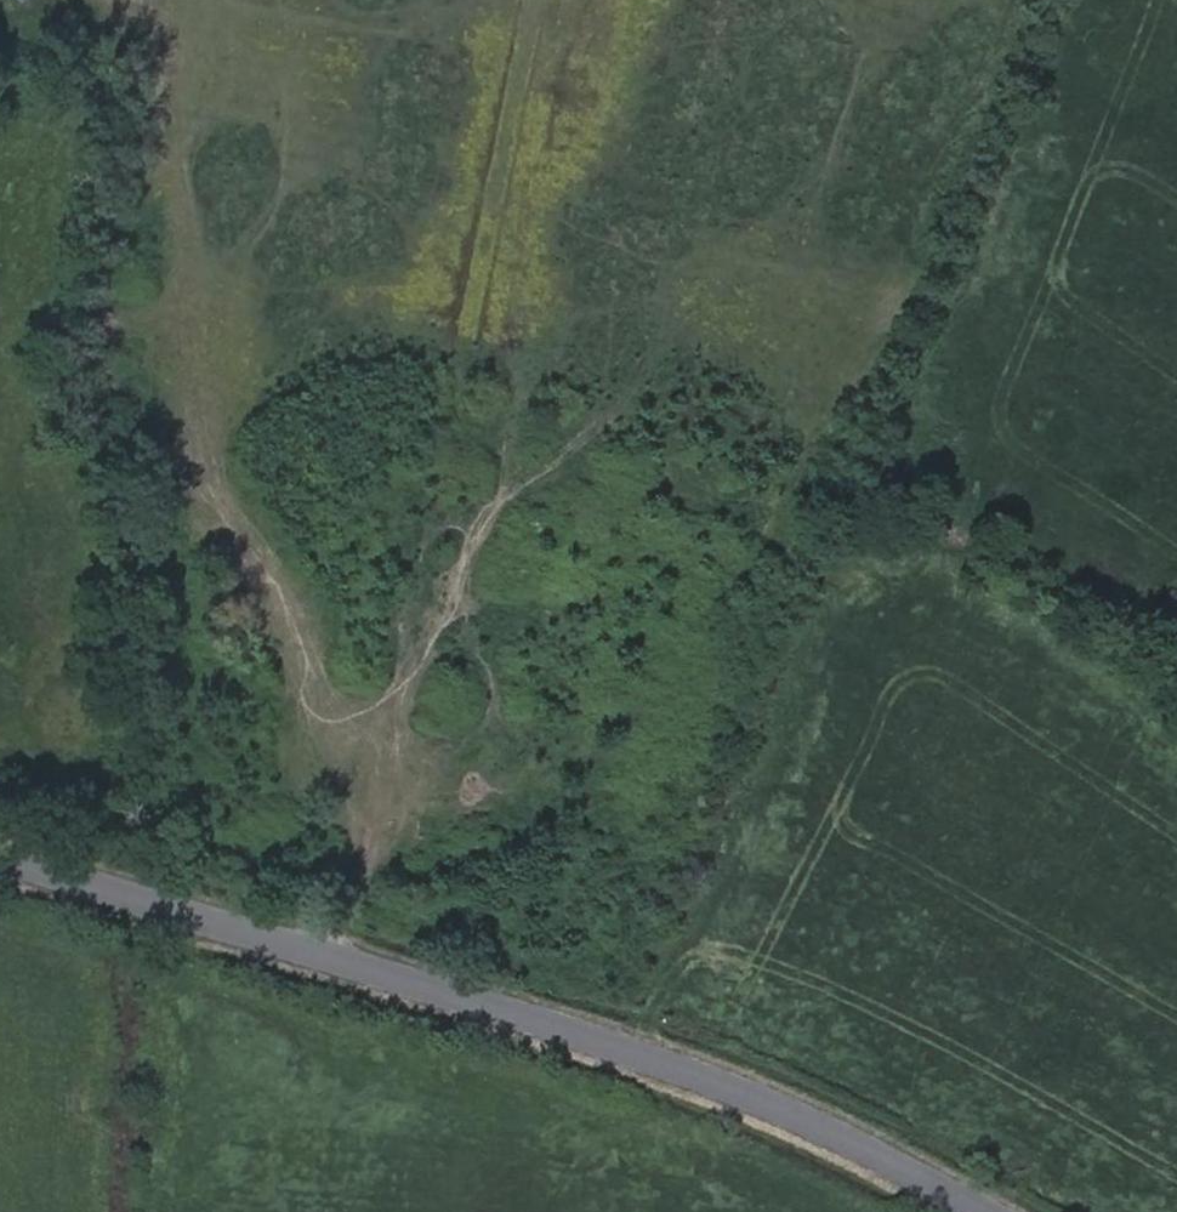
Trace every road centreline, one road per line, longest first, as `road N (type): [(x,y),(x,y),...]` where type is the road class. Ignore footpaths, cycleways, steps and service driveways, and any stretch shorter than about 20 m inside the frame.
road 1 (residential): [(958,1211),(700,1072),(0,838)]

